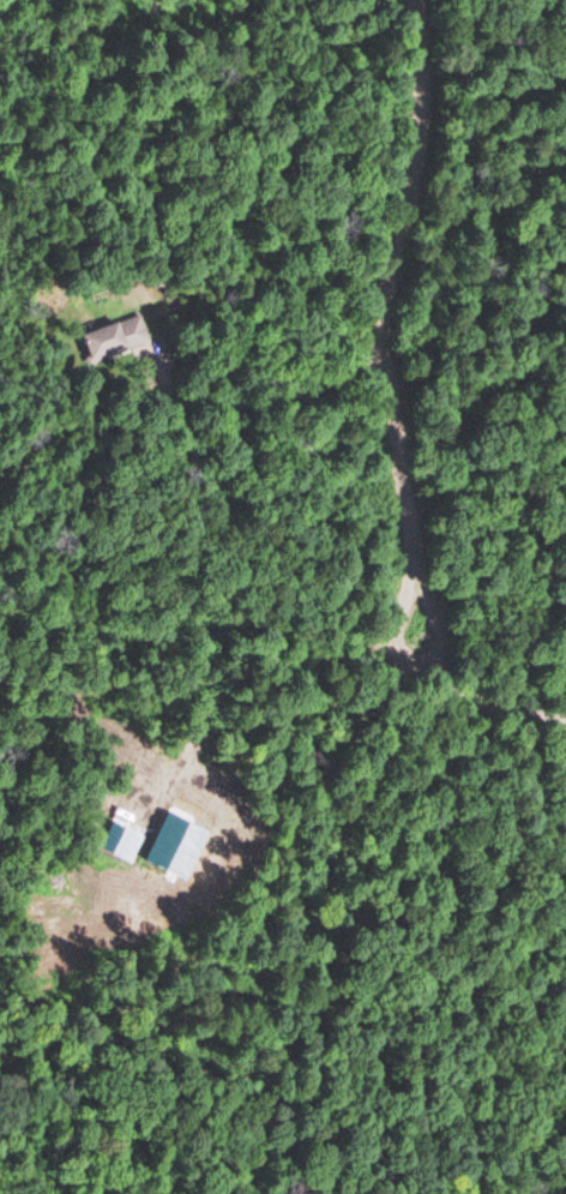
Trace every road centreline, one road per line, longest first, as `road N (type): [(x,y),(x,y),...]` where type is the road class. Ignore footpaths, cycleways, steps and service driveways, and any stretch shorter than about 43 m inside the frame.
road 1 (residential): [(419,0),(428,131),(385,302),(414,576)]
road 2 (residential): [(414,576),(398,637),(404,653),(427,660),(444,648),(442,608),(414,576)]

